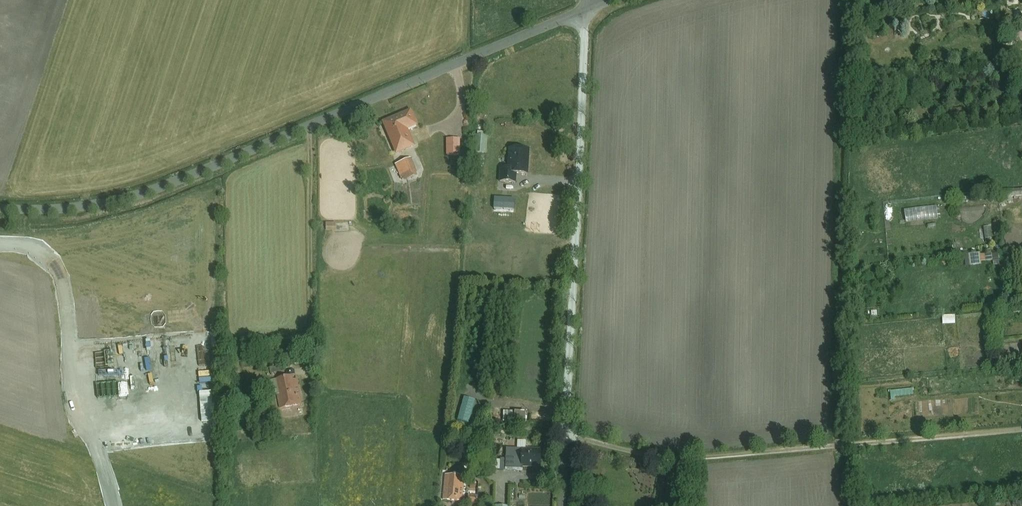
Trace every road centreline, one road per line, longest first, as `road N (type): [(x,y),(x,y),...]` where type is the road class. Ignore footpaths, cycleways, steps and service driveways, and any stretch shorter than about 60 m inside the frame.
road 1 (tertiary): [(0,207),(65,211),(183,180),(589,6)]
road 2 (unclassified): [(569,438),(677,459),(1021,432)]
road 3 (unclassified): [(589,6),(569,438)]

